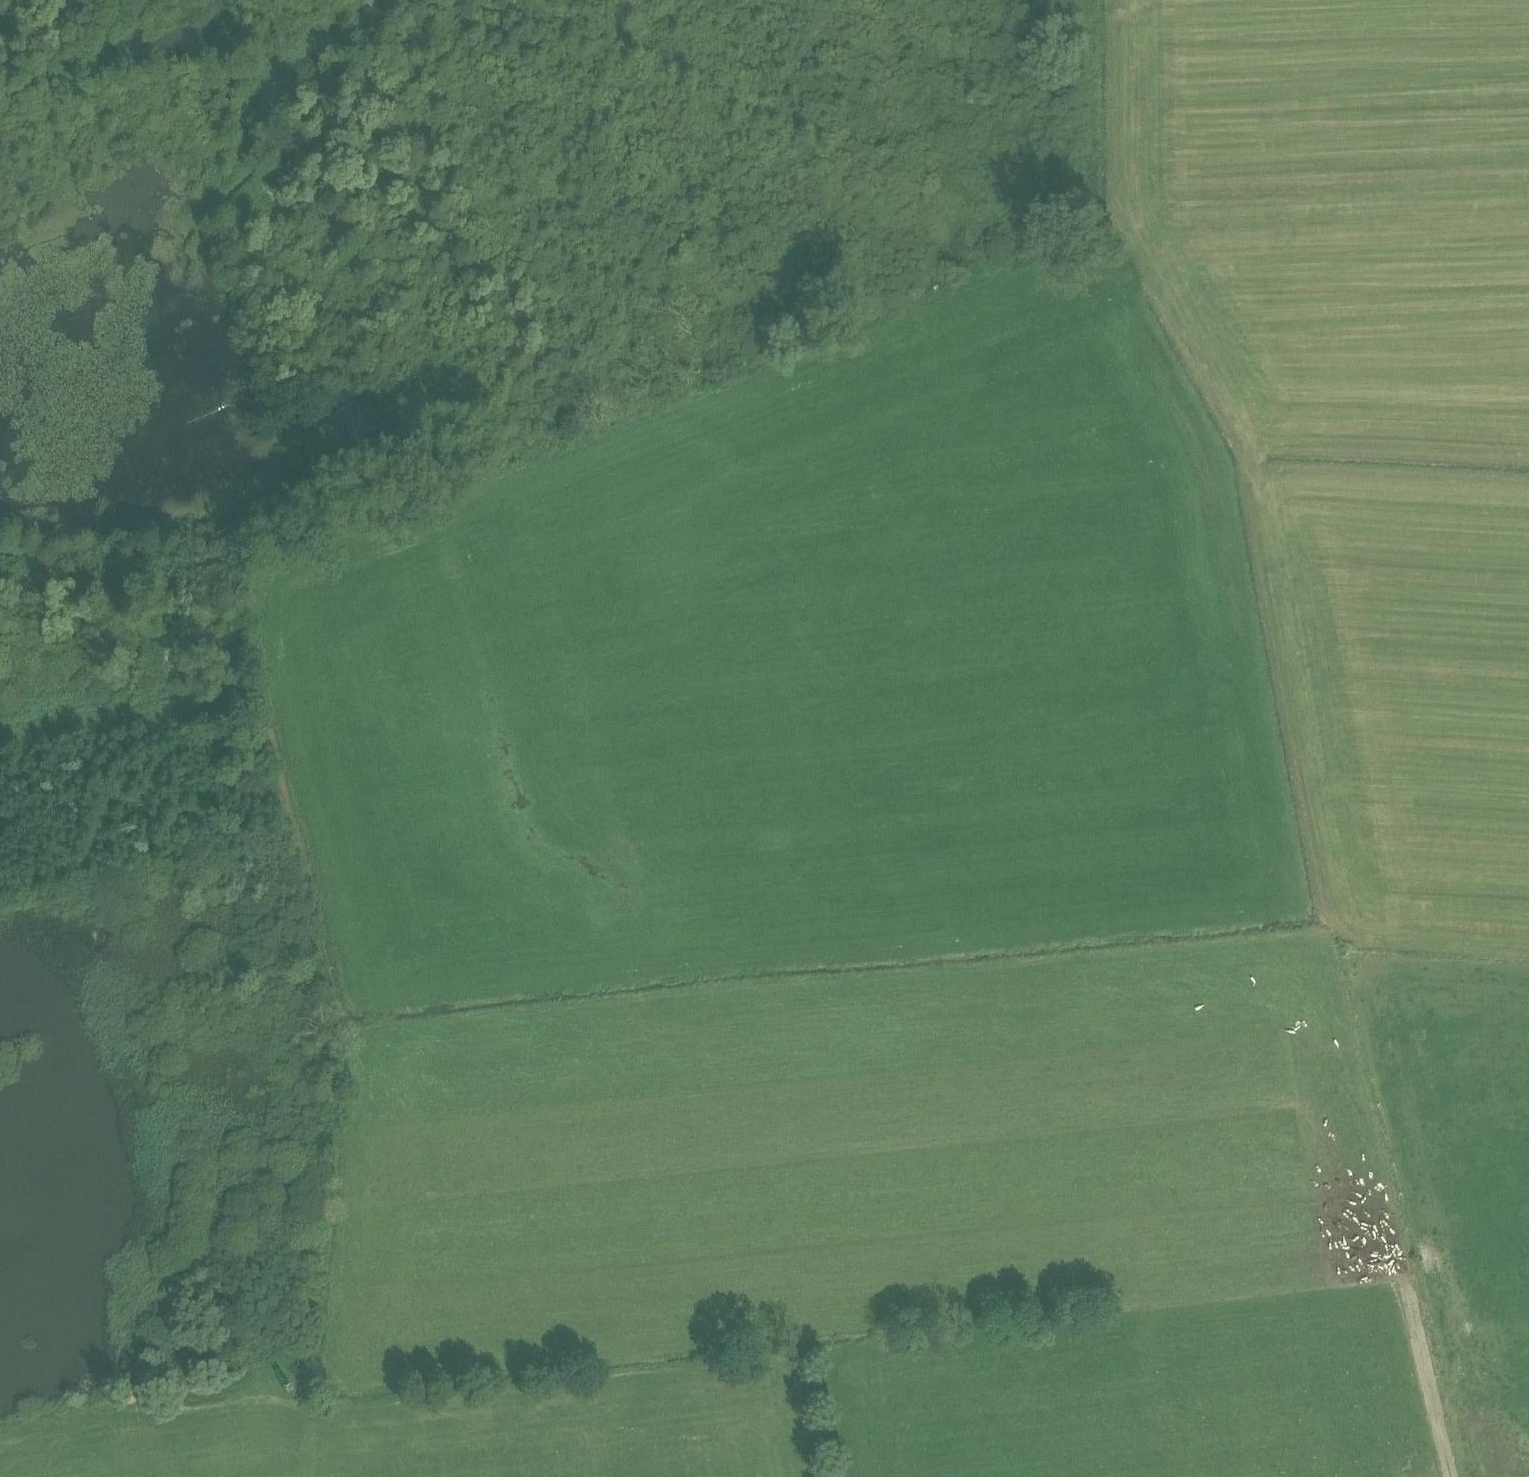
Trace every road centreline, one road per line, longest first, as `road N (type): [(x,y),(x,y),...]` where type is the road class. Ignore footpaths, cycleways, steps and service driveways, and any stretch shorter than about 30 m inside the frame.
road 1 (track): [(1405,1282),(1451,1476)]

